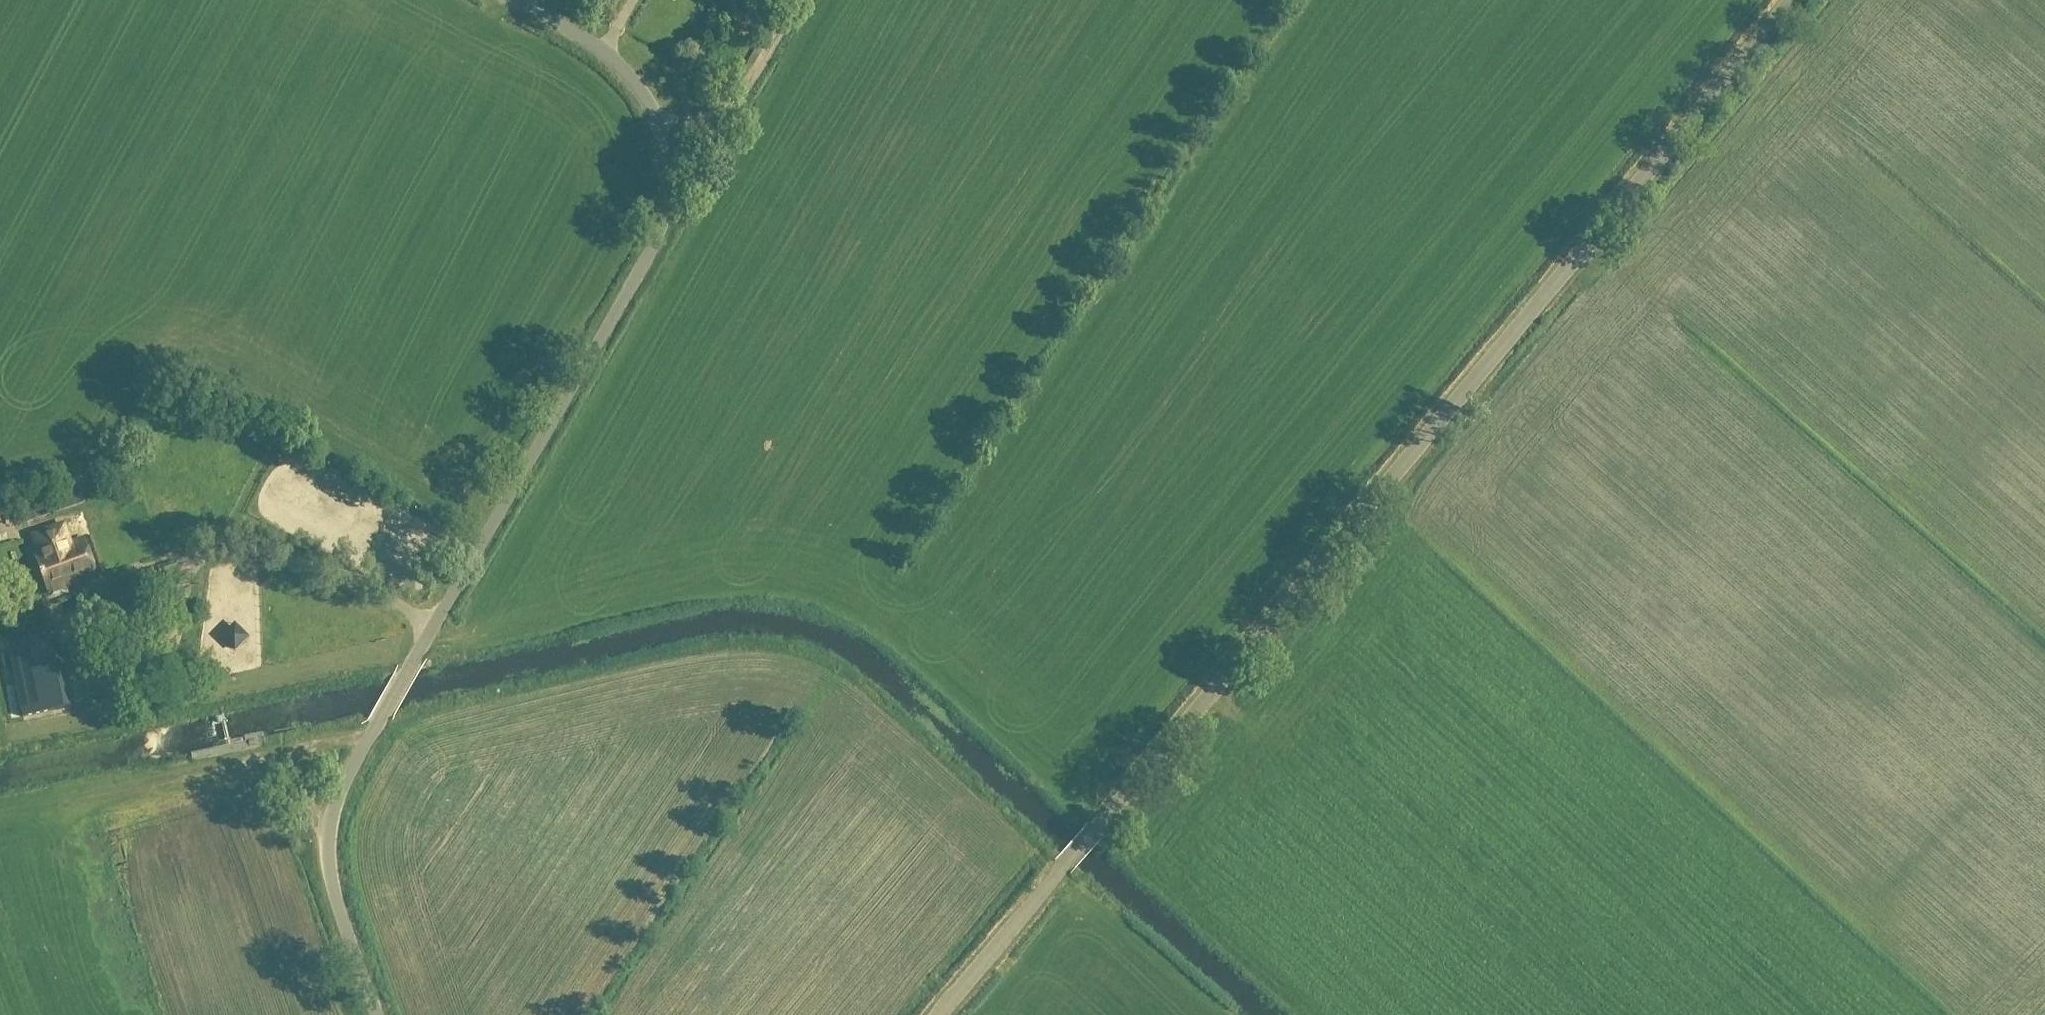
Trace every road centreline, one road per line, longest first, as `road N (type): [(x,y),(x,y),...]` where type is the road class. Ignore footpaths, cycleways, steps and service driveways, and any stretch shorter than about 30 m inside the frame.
road 1 (unclassified): [(936,1014),(1795,0)]
road 2 (unclassified): [(375,1014),(326,875),(326,827),(339,790),(646,265),(665,213),(666,161),(635,85),(613,63),(504,0)]
road 3 (track): [(371,733),(0,810)]
road 4 (track): [(798,0),(657,241)]

